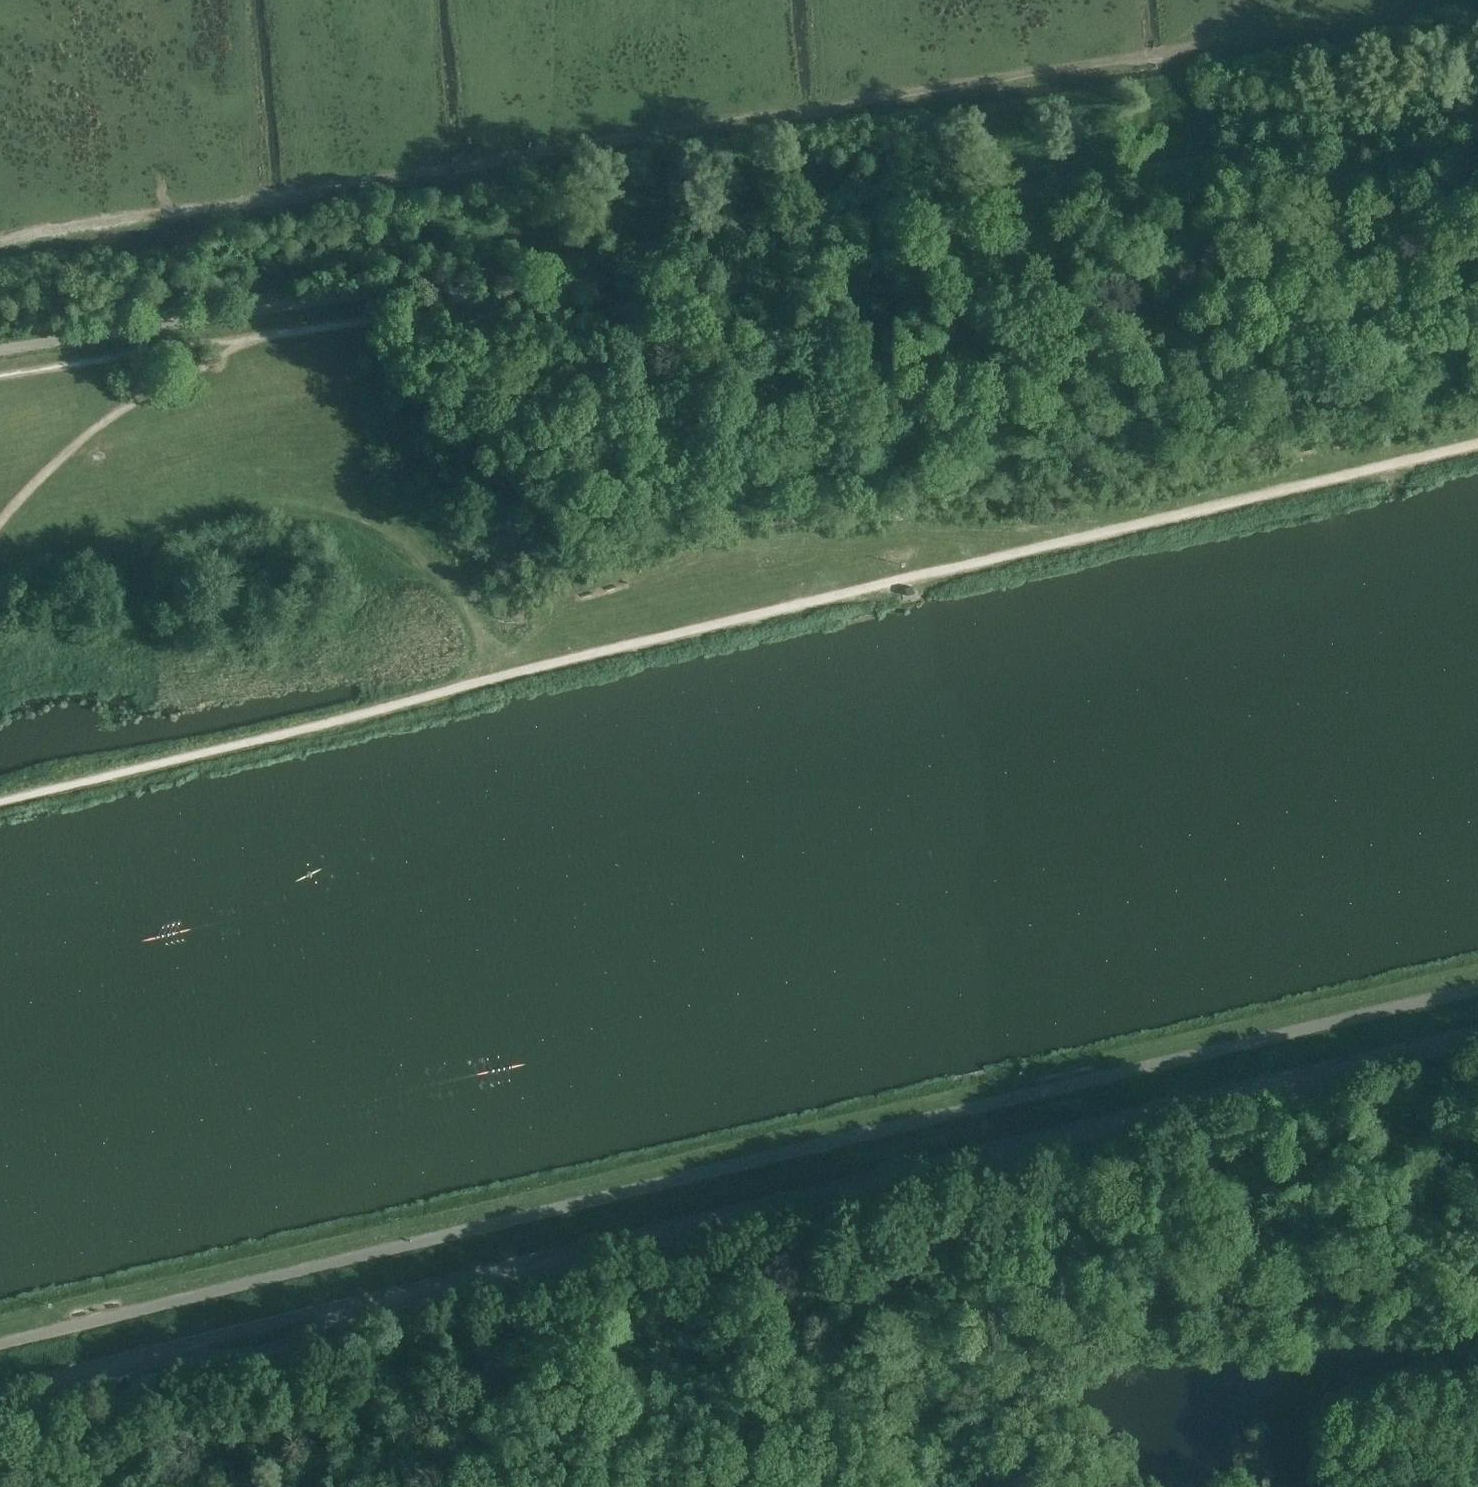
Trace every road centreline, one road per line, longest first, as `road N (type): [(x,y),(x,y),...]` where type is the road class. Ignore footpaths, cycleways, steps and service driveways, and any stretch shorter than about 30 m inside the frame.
road 1 (tertiary): [(0,1395),(1477,1034)]
road 2 (track): [(0,245),(1099,65)]

